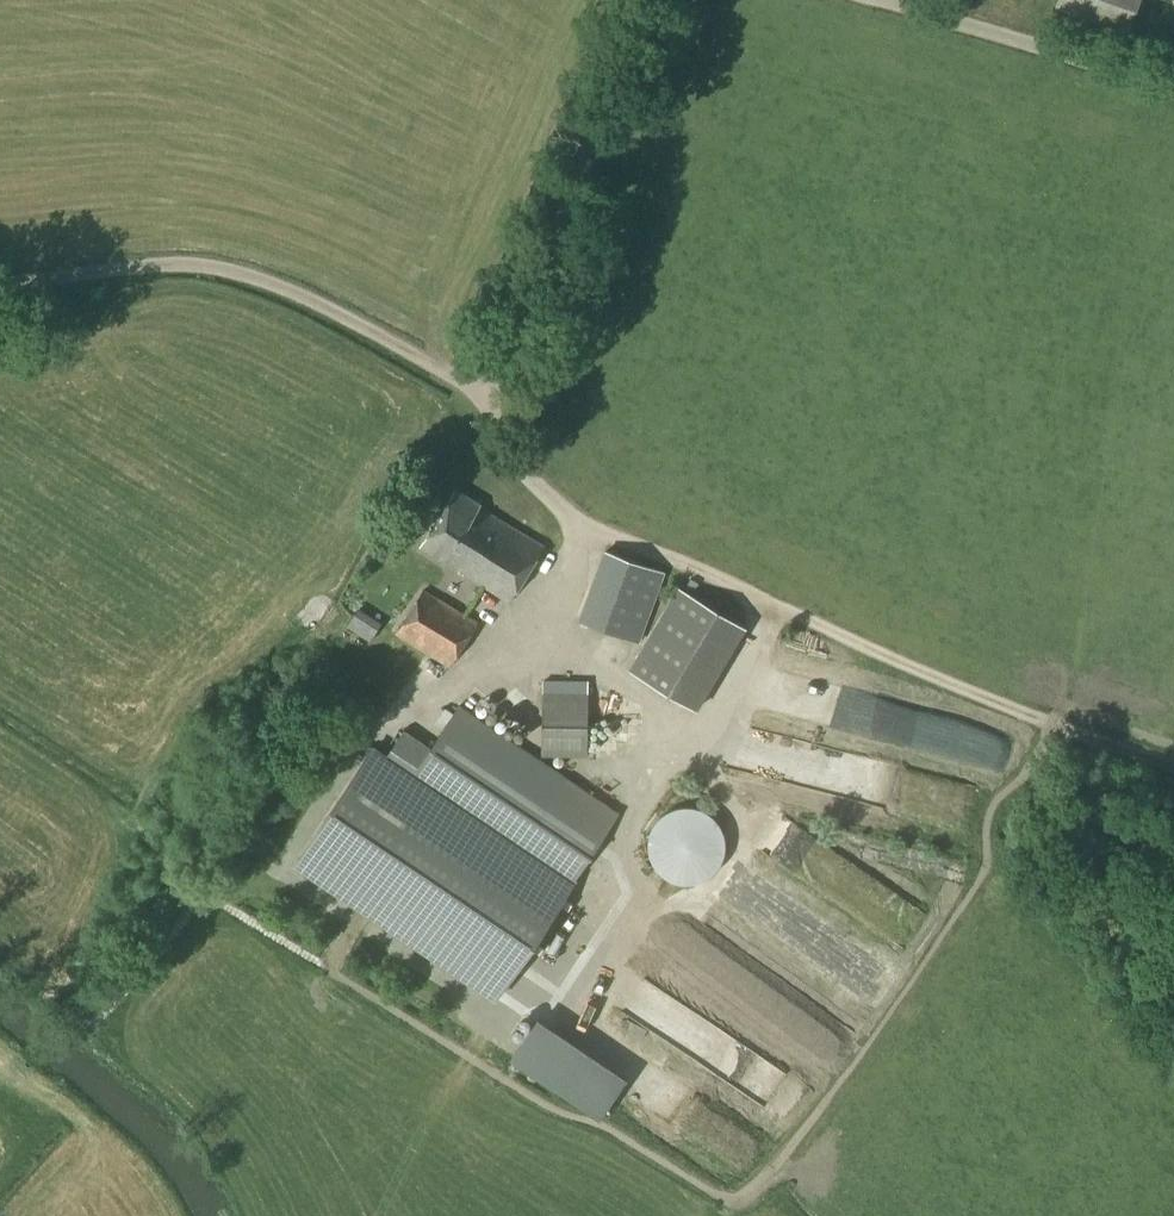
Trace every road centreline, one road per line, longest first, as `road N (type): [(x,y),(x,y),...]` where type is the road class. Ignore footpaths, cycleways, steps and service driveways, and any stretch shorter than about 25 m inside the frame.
road 1 (track): [(205,896),(548,1109),(604,1127),(730,1205),(808,1124),(989,875),(989,820),(1055,722)]
road 2 (track): [(609,535),(888,657),(1173,768)]
road 3 (residential): [(0,282),(206,264),(310,299),(465,382),(498,380)]
road 4 (residential): [(498,380),(658,0)]
road 5 (residential): [(855,0),(1173,96)]
road 6 (track): [(140,827),(205,896),(51,1075)]
road 7 (unclassified): [(498,380),(498,415),(511,450),(546,496),(609,535)]

